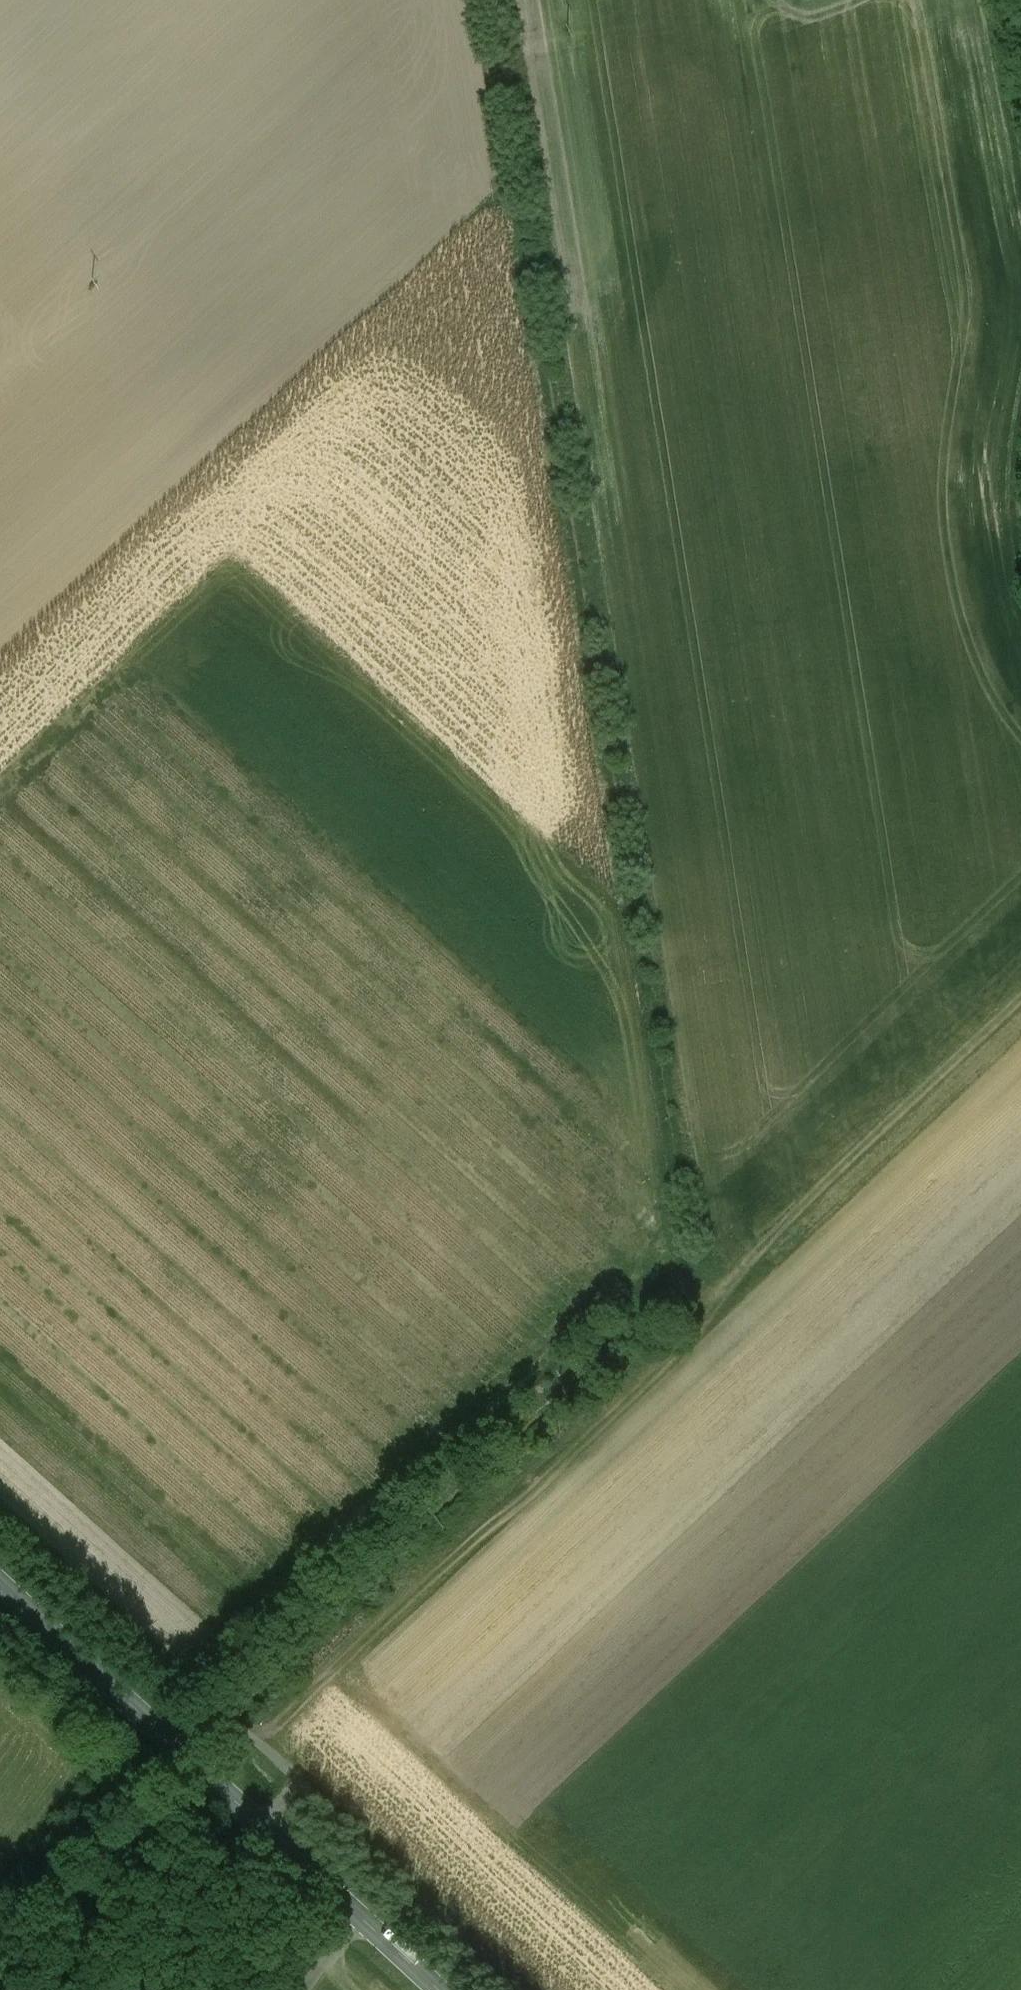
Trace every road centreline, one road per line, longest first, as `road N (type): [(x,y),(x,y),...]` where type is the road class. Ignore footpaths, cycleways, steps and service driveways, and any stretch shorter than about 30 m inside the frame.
road 1 (track): [(258,1741),(1020,999)]
road 2 (secondary): [(0,1584),(440,1989)]

